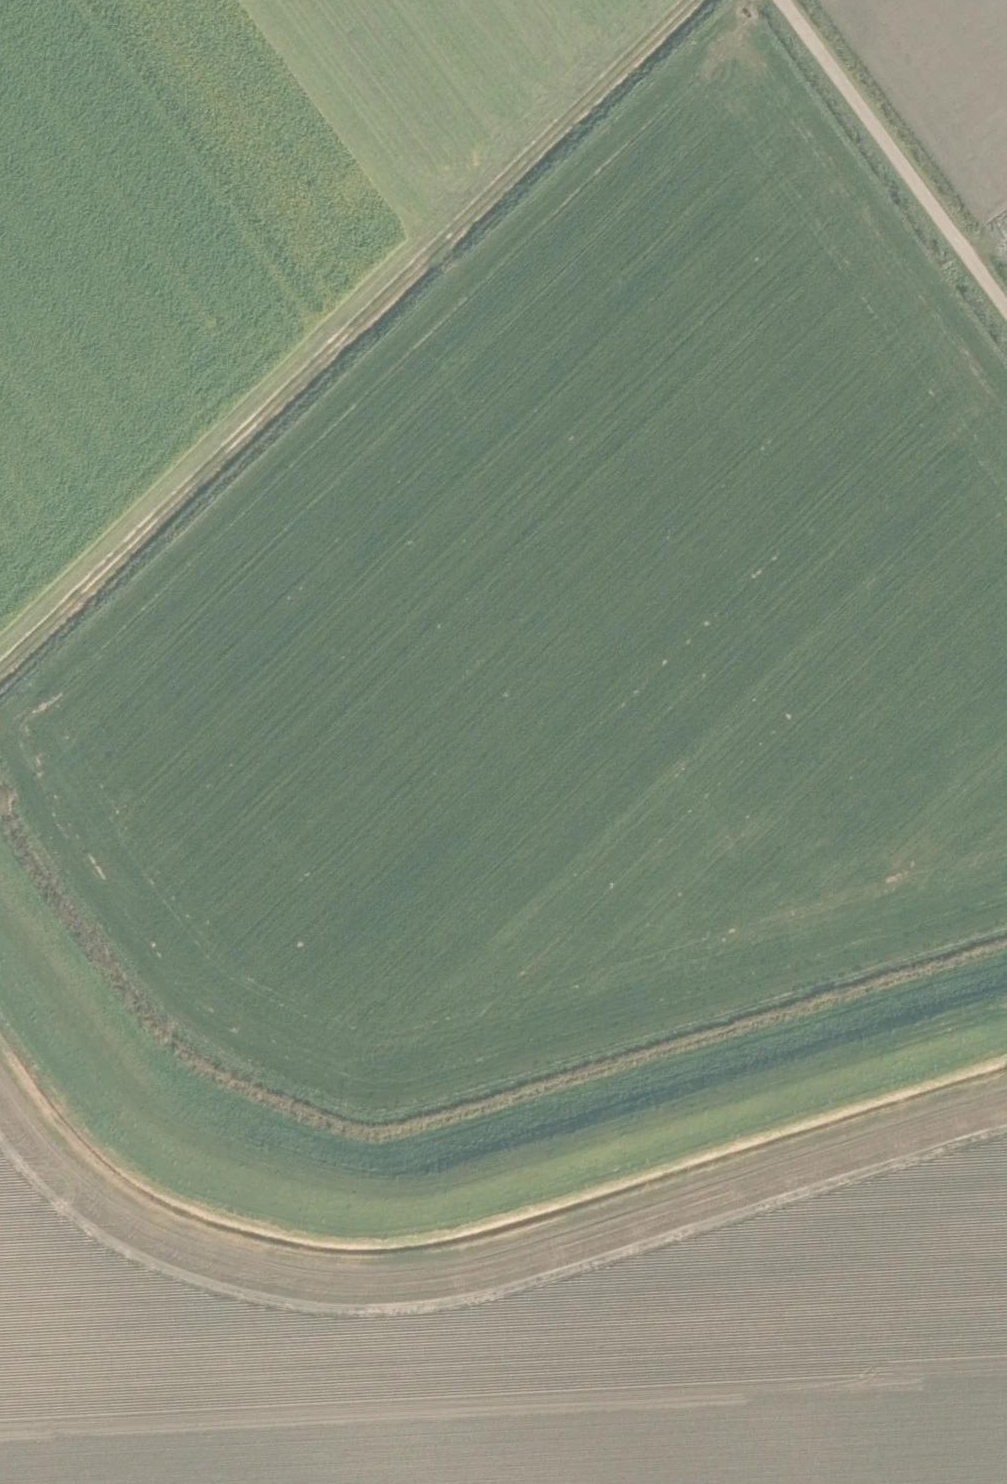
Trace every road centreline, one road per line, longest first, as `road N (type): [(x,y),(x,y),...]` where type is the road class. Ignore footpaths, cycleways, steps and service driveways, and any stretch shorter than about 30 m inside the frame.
road 1 (unclassified): [(1006,309),(781,0)]

